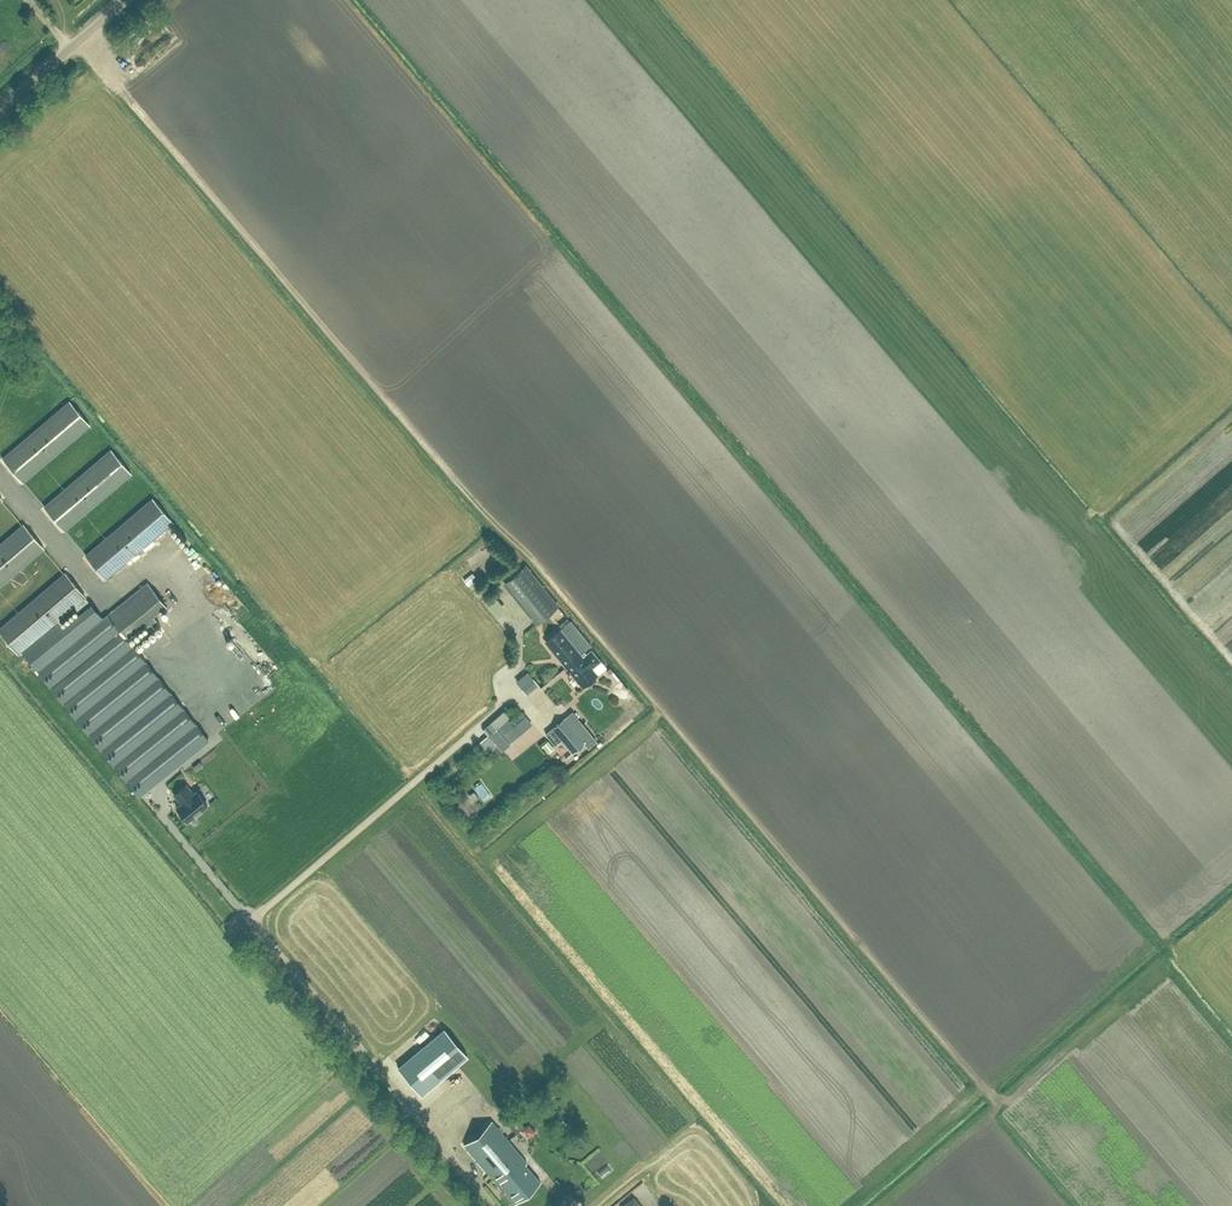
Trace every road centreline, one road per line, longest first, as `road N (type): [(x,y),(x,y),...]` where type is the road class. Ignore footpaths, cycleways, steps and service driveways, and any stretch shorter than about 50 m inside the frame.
road 1 (track): [(79,40),(981,1080)]
road 2 (unclassified): [(494,1205),(293,972),(266,927),(271,911),(515,711)]
road 3 (unclassified): [(0,108),(124,0)]

